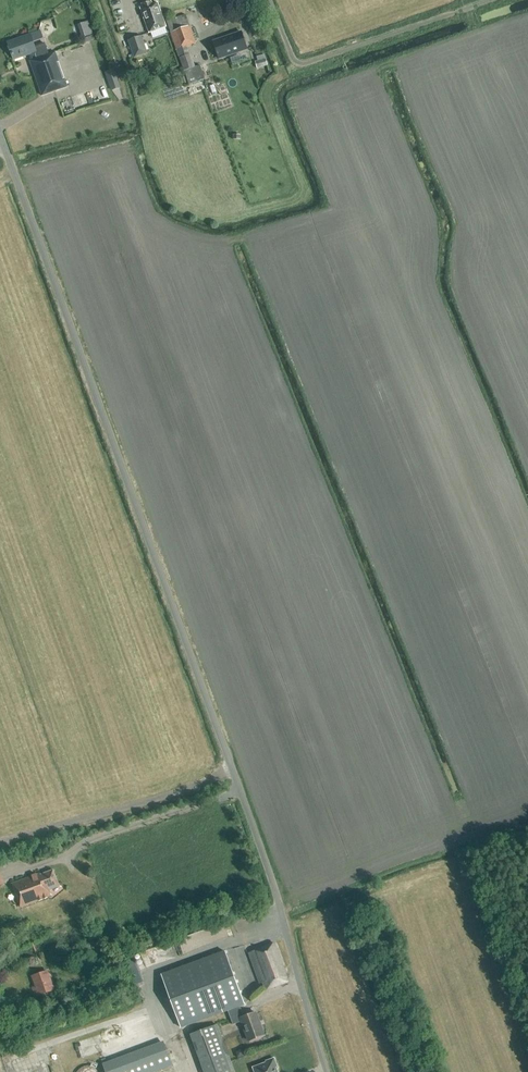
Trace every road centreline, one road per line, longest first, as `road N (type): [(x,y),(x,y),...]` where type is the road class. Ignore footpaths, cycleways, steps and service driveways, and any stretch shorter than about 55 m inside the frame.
road 1 (unclassified): [(331,1071),(5,149)]

